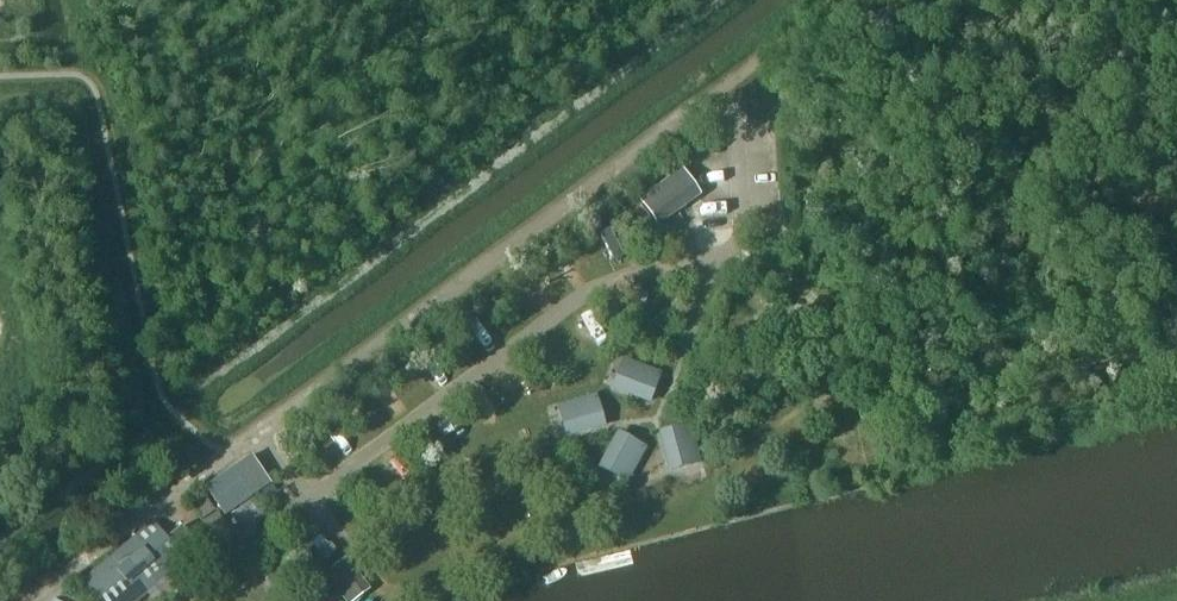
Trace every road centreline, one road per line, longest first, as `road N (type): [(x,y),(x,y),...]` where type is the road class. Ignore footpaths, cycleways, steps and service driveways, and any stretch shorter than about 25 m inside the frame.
road 1 (unclassified): [(32,600),(225,455)]

